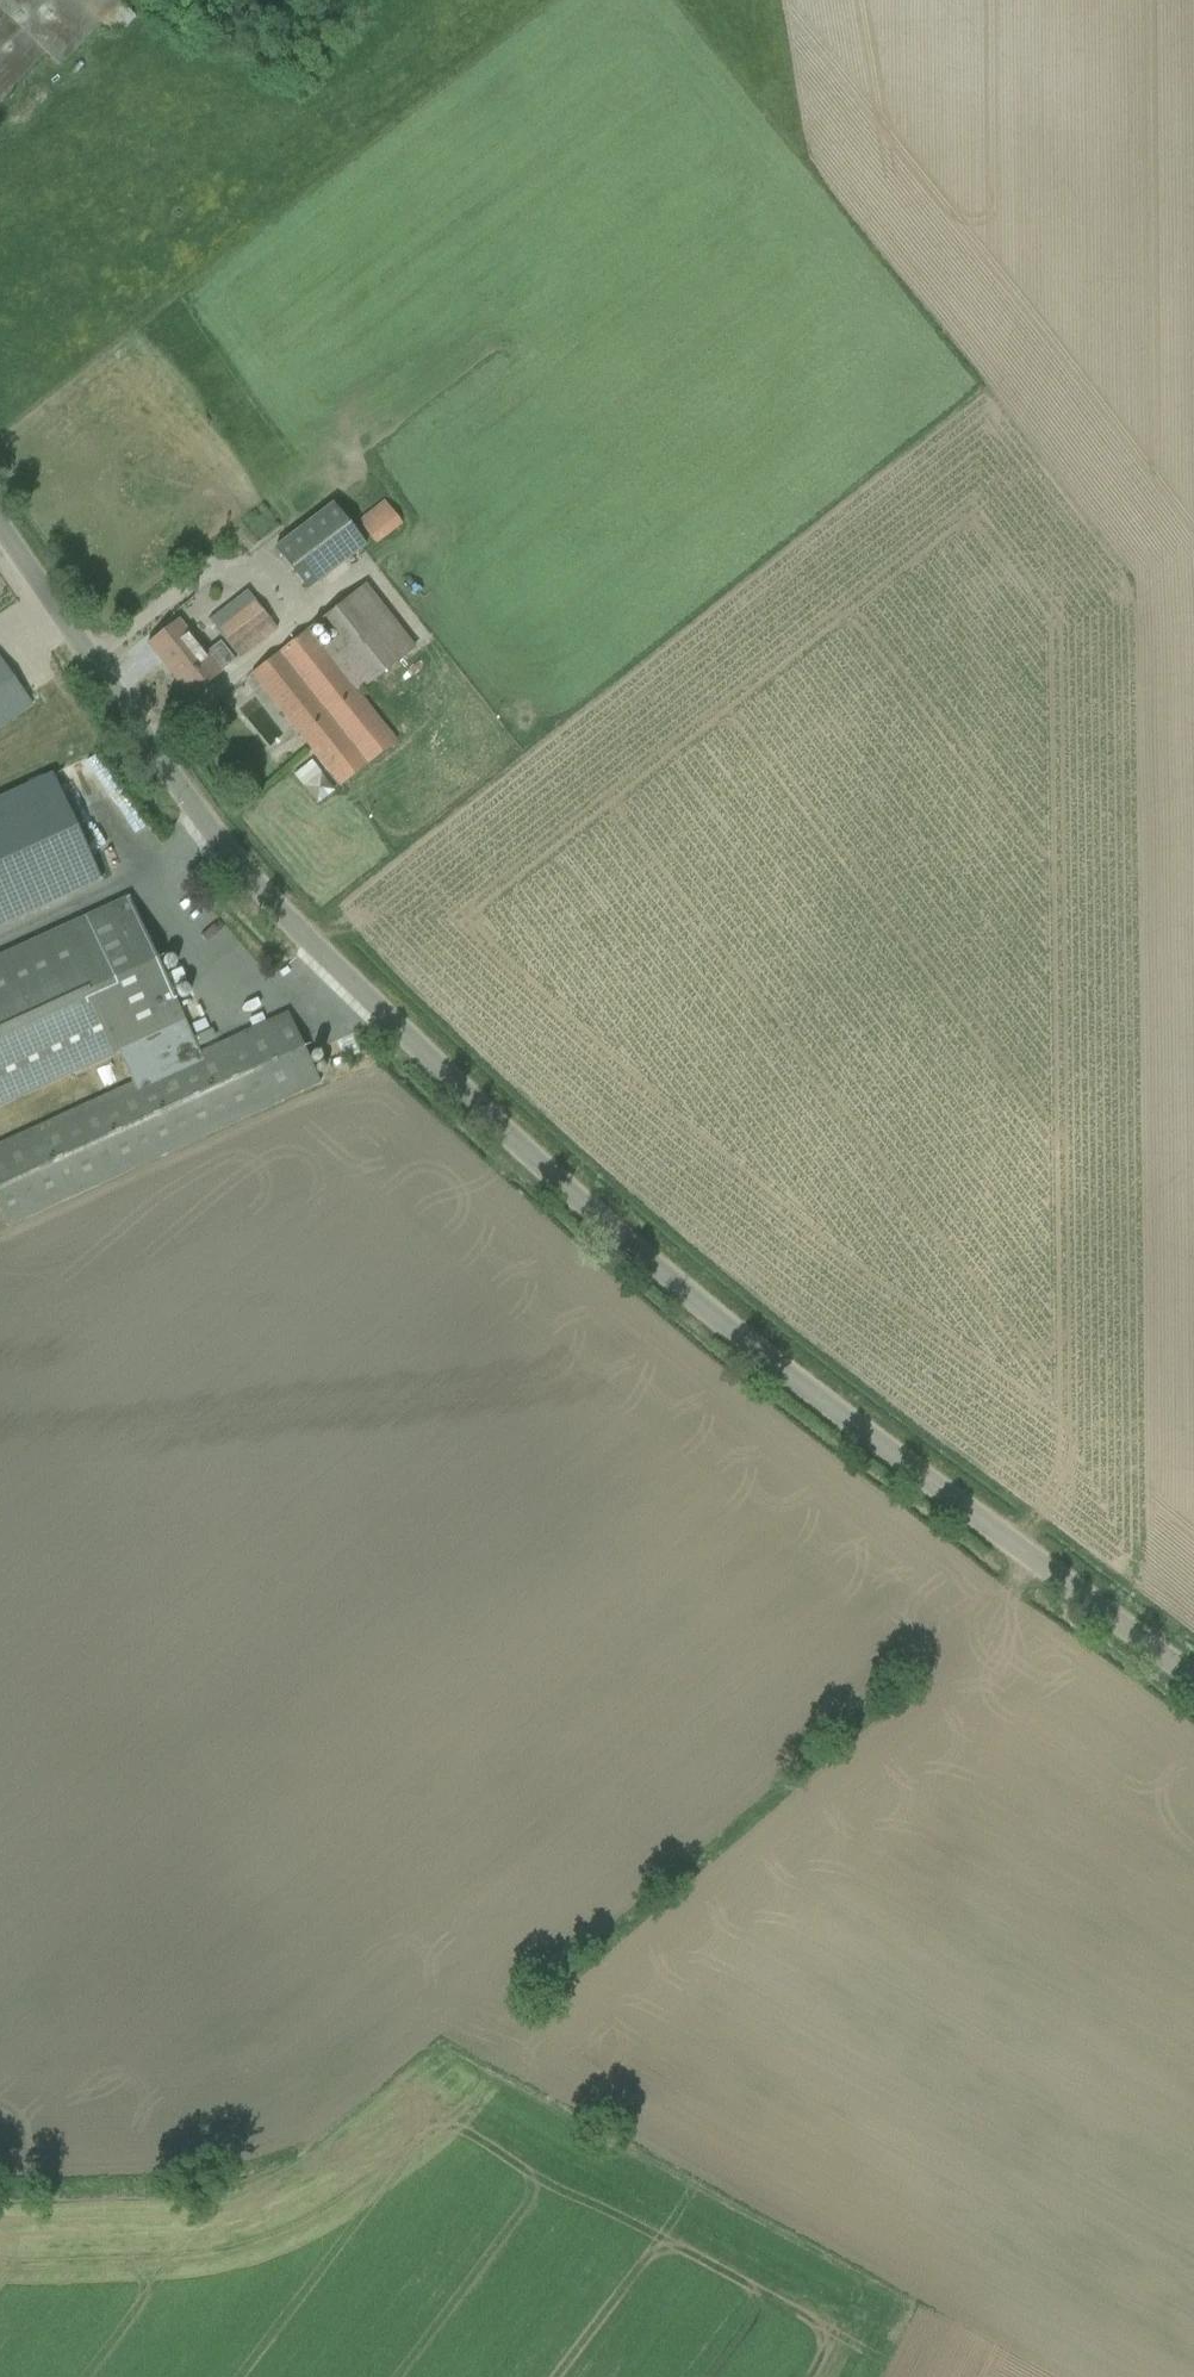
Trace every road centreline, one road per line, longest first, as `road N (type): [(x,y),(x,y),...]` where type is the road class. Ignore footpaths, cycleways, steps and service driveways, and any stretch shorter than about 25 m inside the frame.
road 1 (tertiary): [(1193,1680),(755,1350),(548,1173),(232,858),(0,528)]

